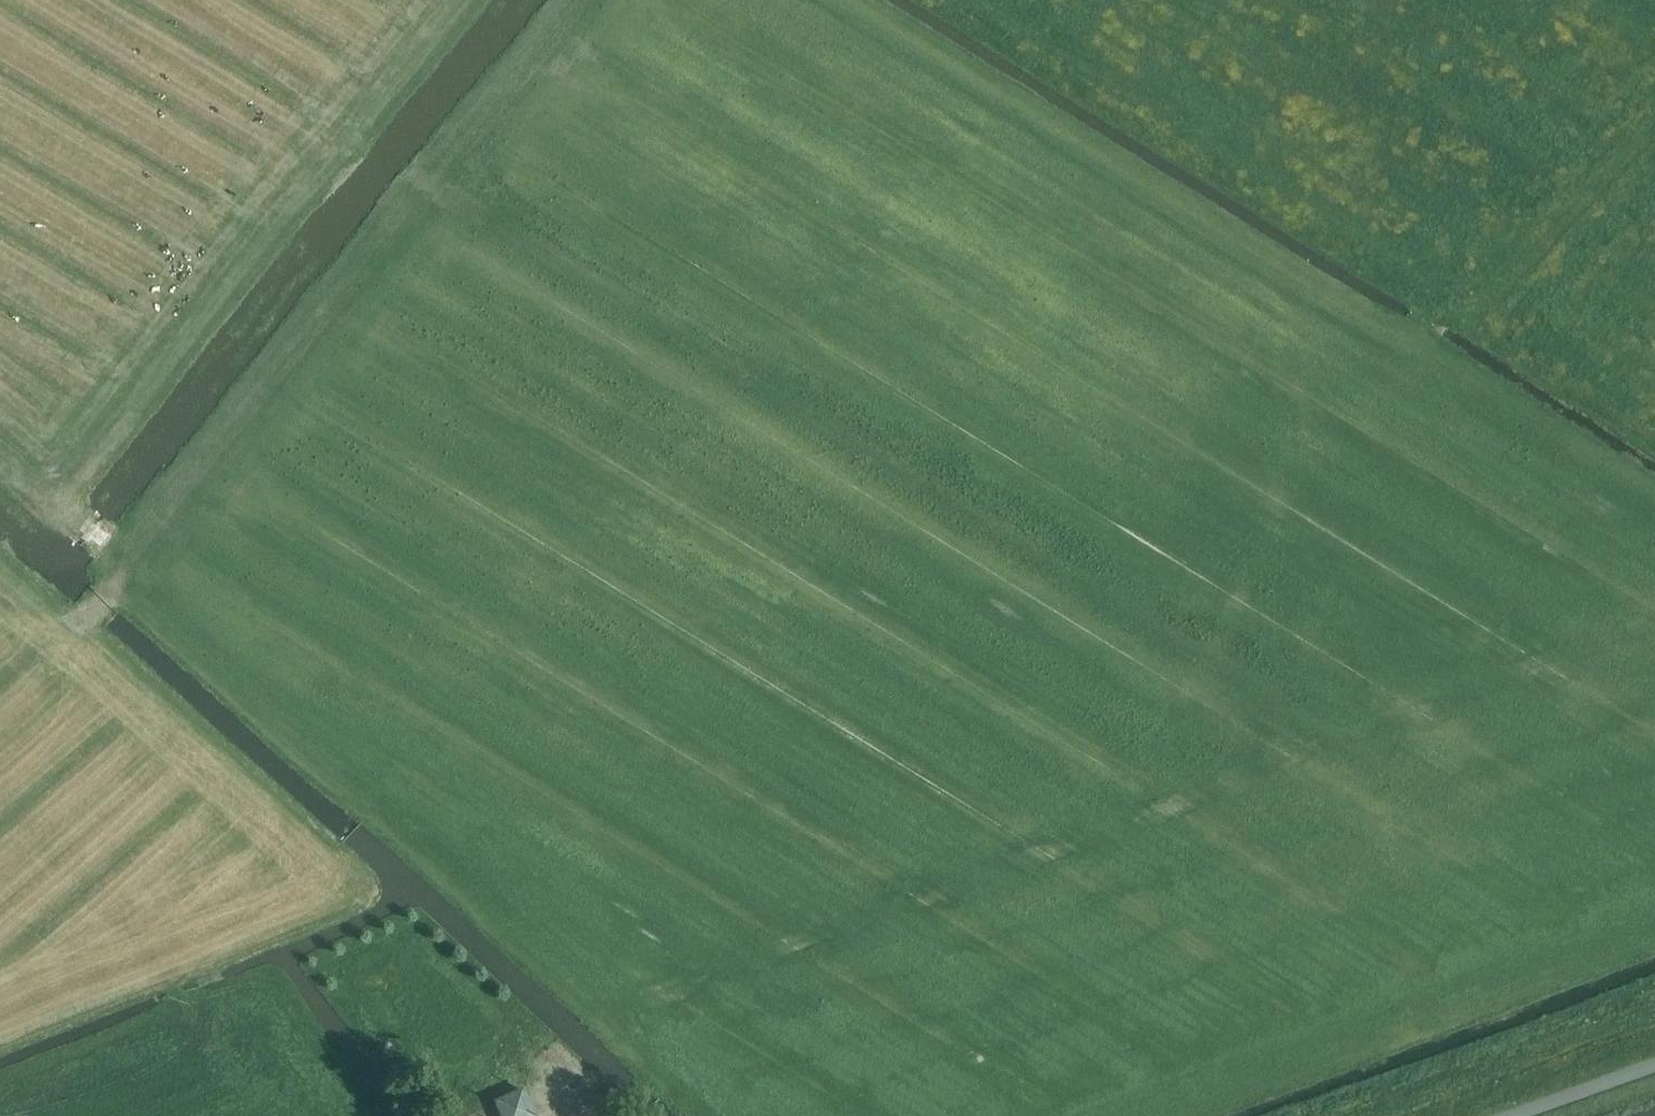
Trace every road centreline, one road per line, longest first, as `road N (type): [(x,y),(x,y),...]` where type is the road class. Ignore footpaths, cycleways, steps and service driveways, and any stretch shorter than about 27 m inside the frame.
road 1 (unclassified): [(1532,1115),(1654,1073)]

